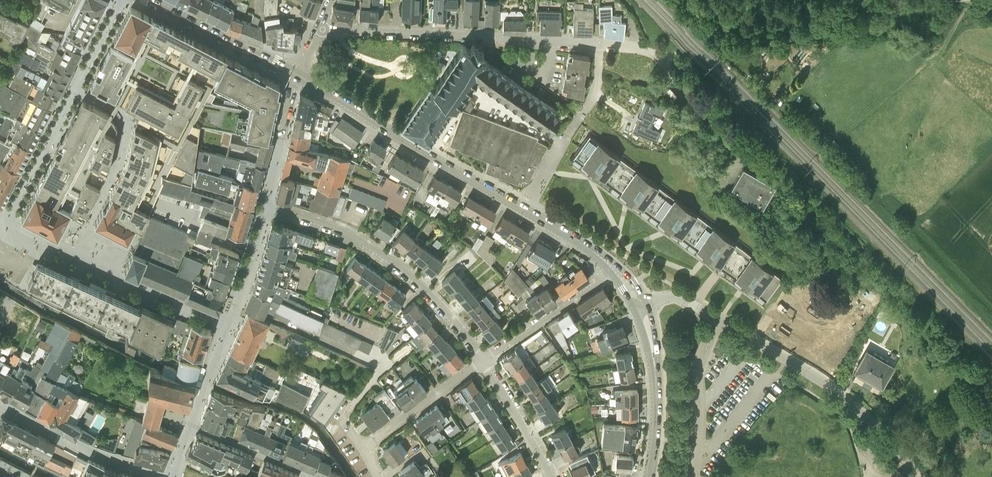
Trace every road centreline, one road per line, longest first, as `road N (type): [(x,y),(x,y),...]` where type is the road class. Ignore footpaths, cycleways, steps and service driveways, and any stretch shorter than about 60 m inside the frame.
road 1 (secondary): [(615,269),(298,75)]
road 2 (residential): [(917,476),(875,427),(813,376),(679,297),(641,307)]
road 3 (unclassified): [(644,50),(317,29)]
road 4 (track): [(685,52),(711,31),(961,0)]
road 5 (residential): [(482,361),(432,297),(390,260),(349,235),(276,207)]
road 6 (secondary): [(648,476),(656,381),(641,307)]
road 7 (secondary): [(298,75),(147,0)]
road 8 (residential): [(615,269),(482,361)]
road 9 (residential): [(364,450),(482,361)]
road 10 (residential): [(550,476),(482,361)]

